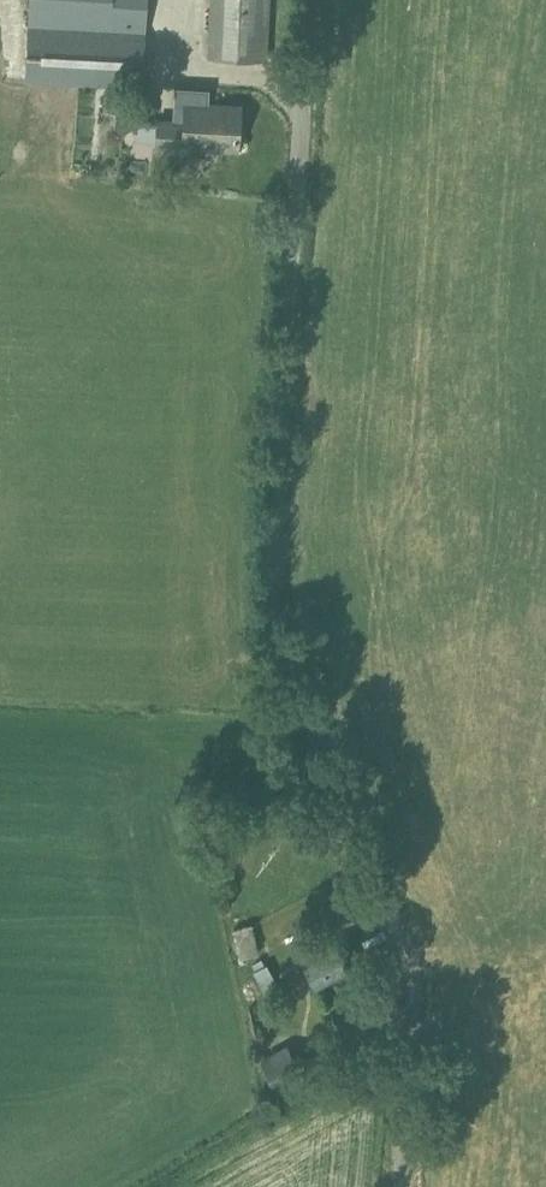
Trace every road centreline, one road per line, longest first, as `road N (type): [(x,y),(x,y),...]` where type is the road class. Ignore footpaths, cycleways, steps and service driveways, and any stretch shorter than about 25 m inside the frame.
road 1 (unclassified): [(399,1186),(412,967),(321,787),(272,606),(303,94)]

